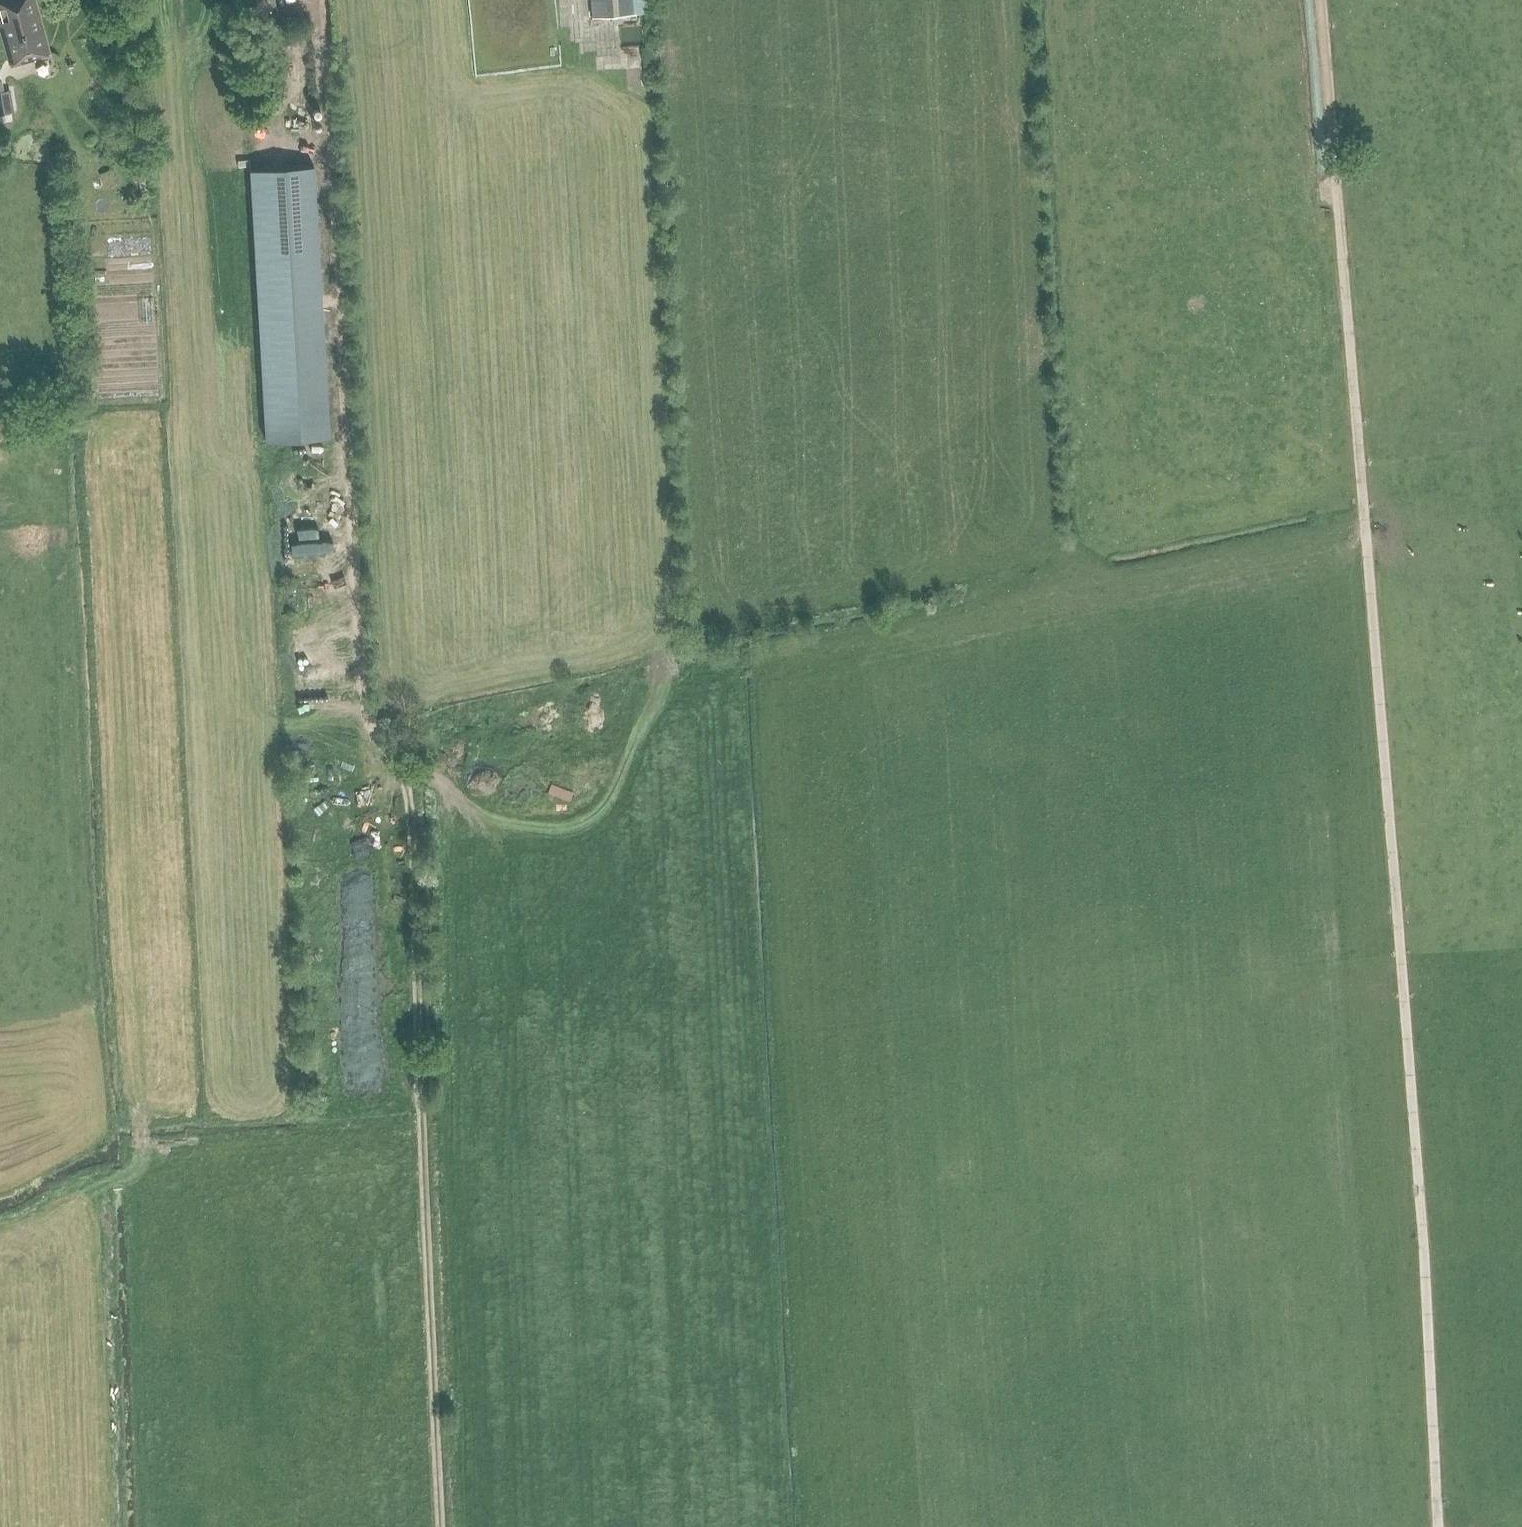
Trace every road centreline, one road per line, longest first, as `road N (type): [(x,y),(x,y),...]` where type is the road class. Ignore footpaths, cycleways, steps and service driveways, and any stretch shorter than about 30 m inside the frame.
road 1 (track): [(324,0),(363,700),(400,769),(411,822),(444,1526)]

